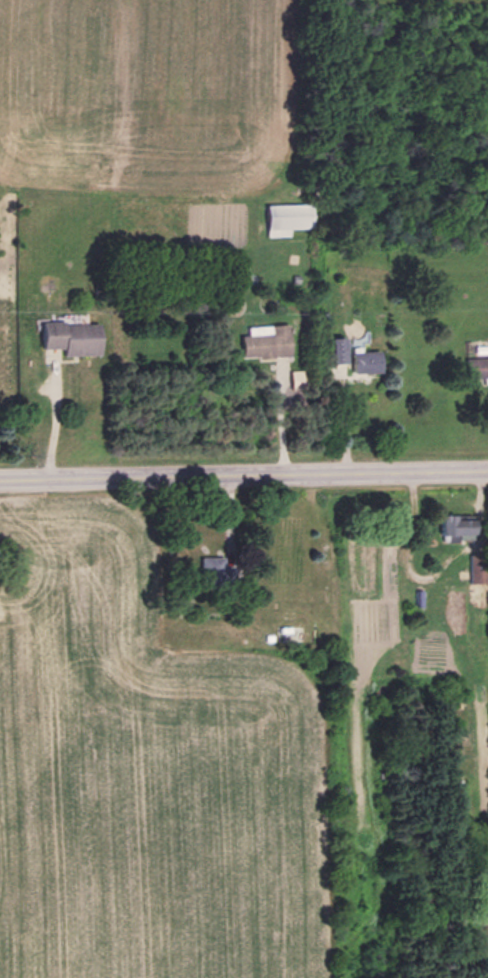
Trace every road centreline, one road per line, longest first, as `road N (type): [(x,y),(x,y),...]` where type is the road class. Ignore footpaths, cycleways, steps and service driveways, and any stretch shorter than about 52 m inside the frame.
road 1 (tertiary): [(0,479),(487,470)]

